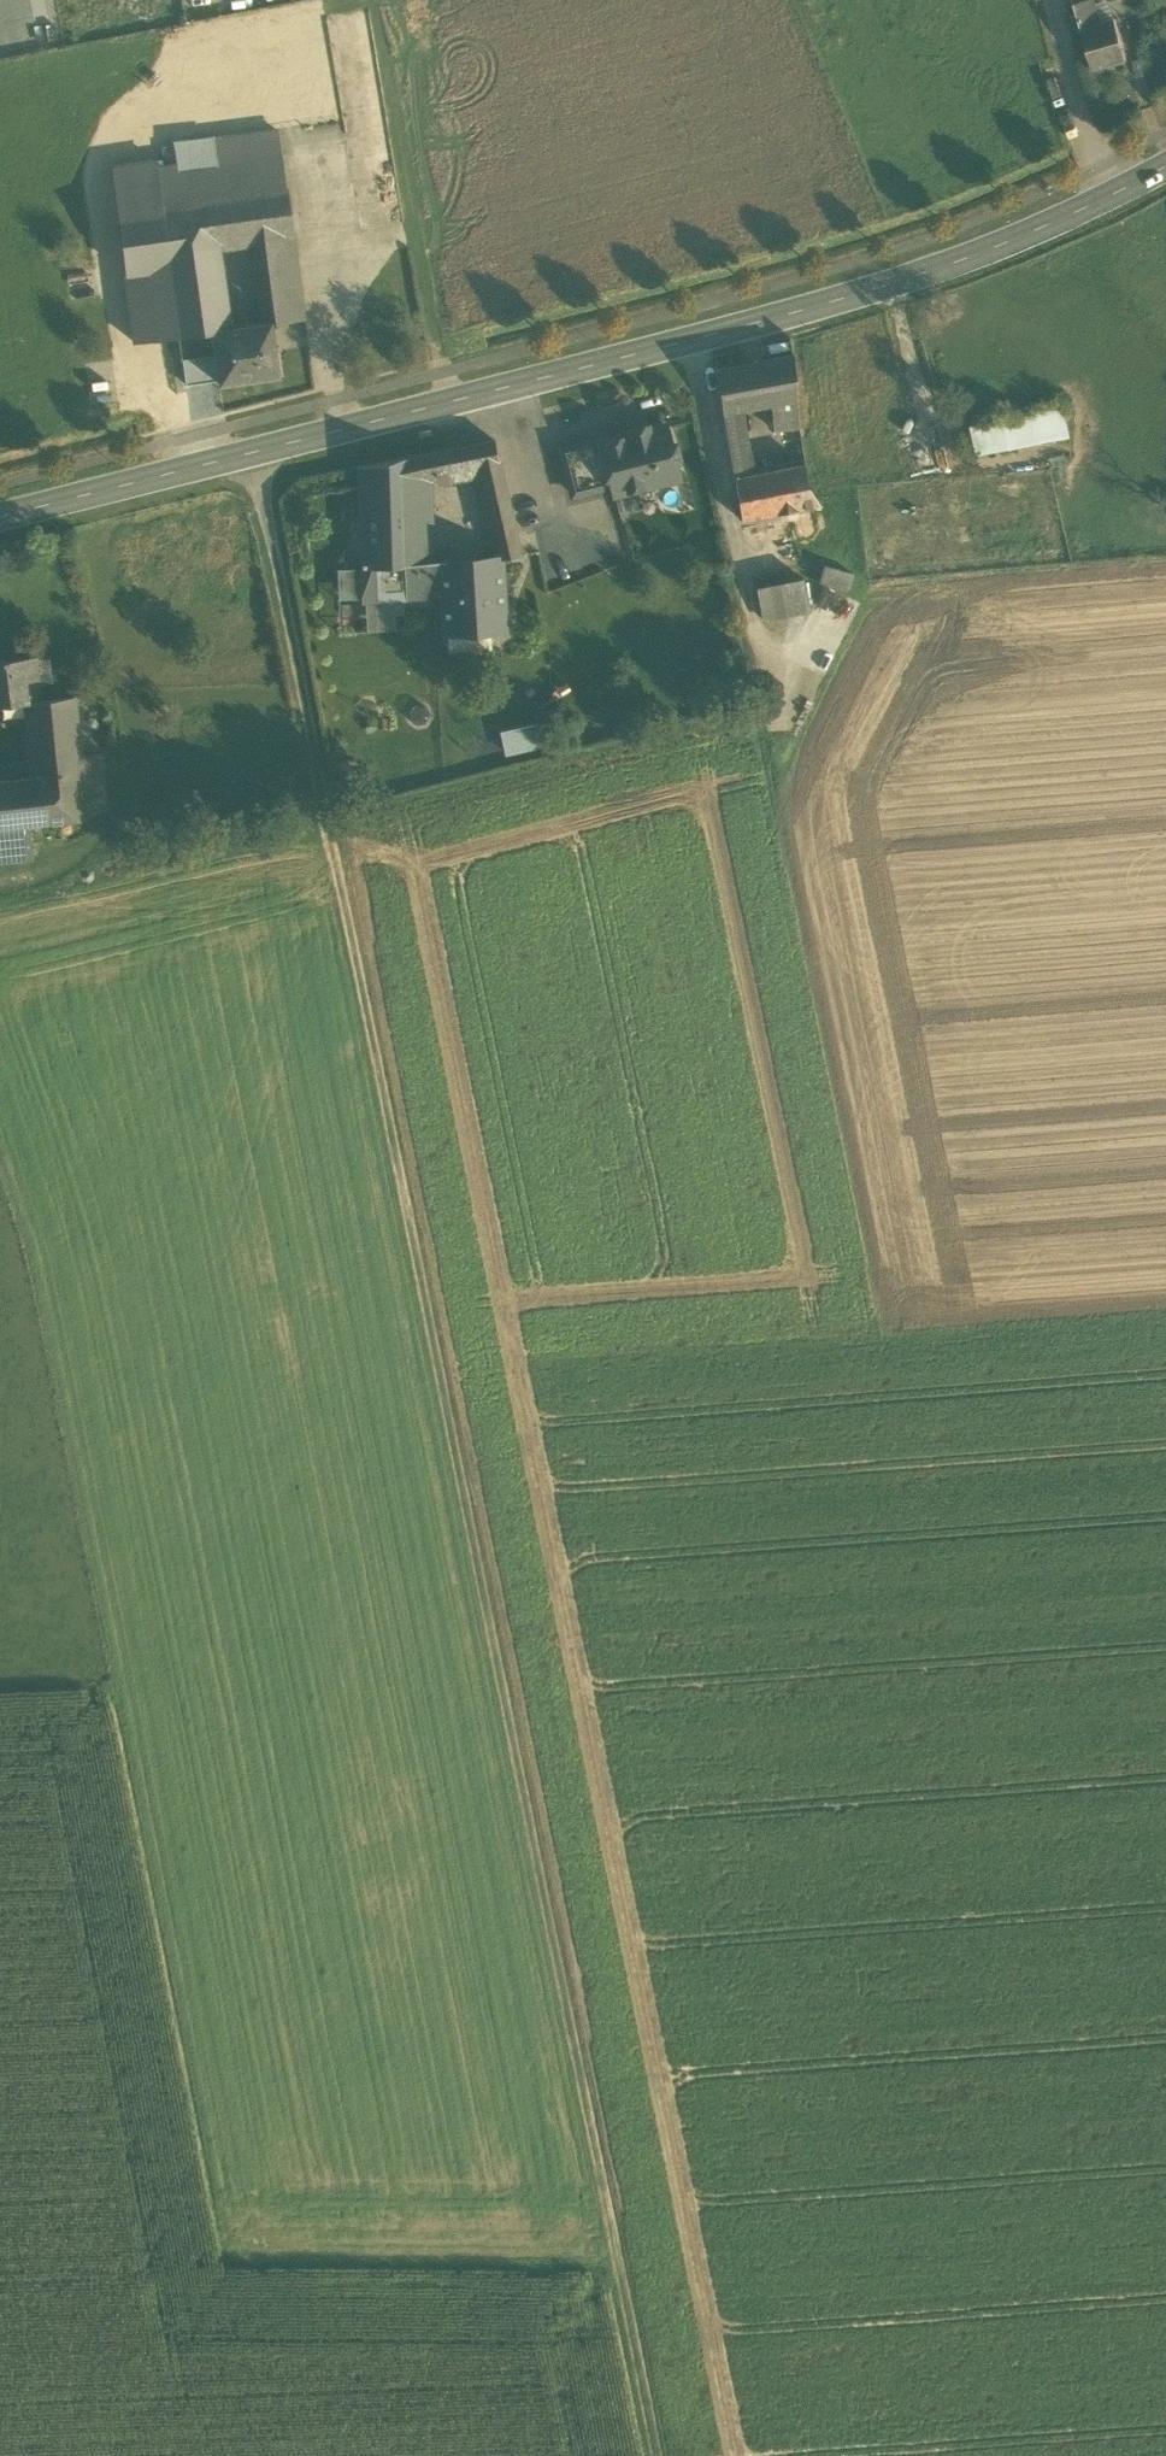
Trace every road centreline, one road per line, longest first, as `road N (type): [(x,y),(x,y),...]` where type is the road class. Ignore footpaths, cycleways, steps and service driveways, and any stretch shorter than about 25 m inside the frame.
road 1 (track): [(252,453),(657,2455)]
road 2 (tertiary): [(0,517),(881,288),(1073,214),(1165,165)]

